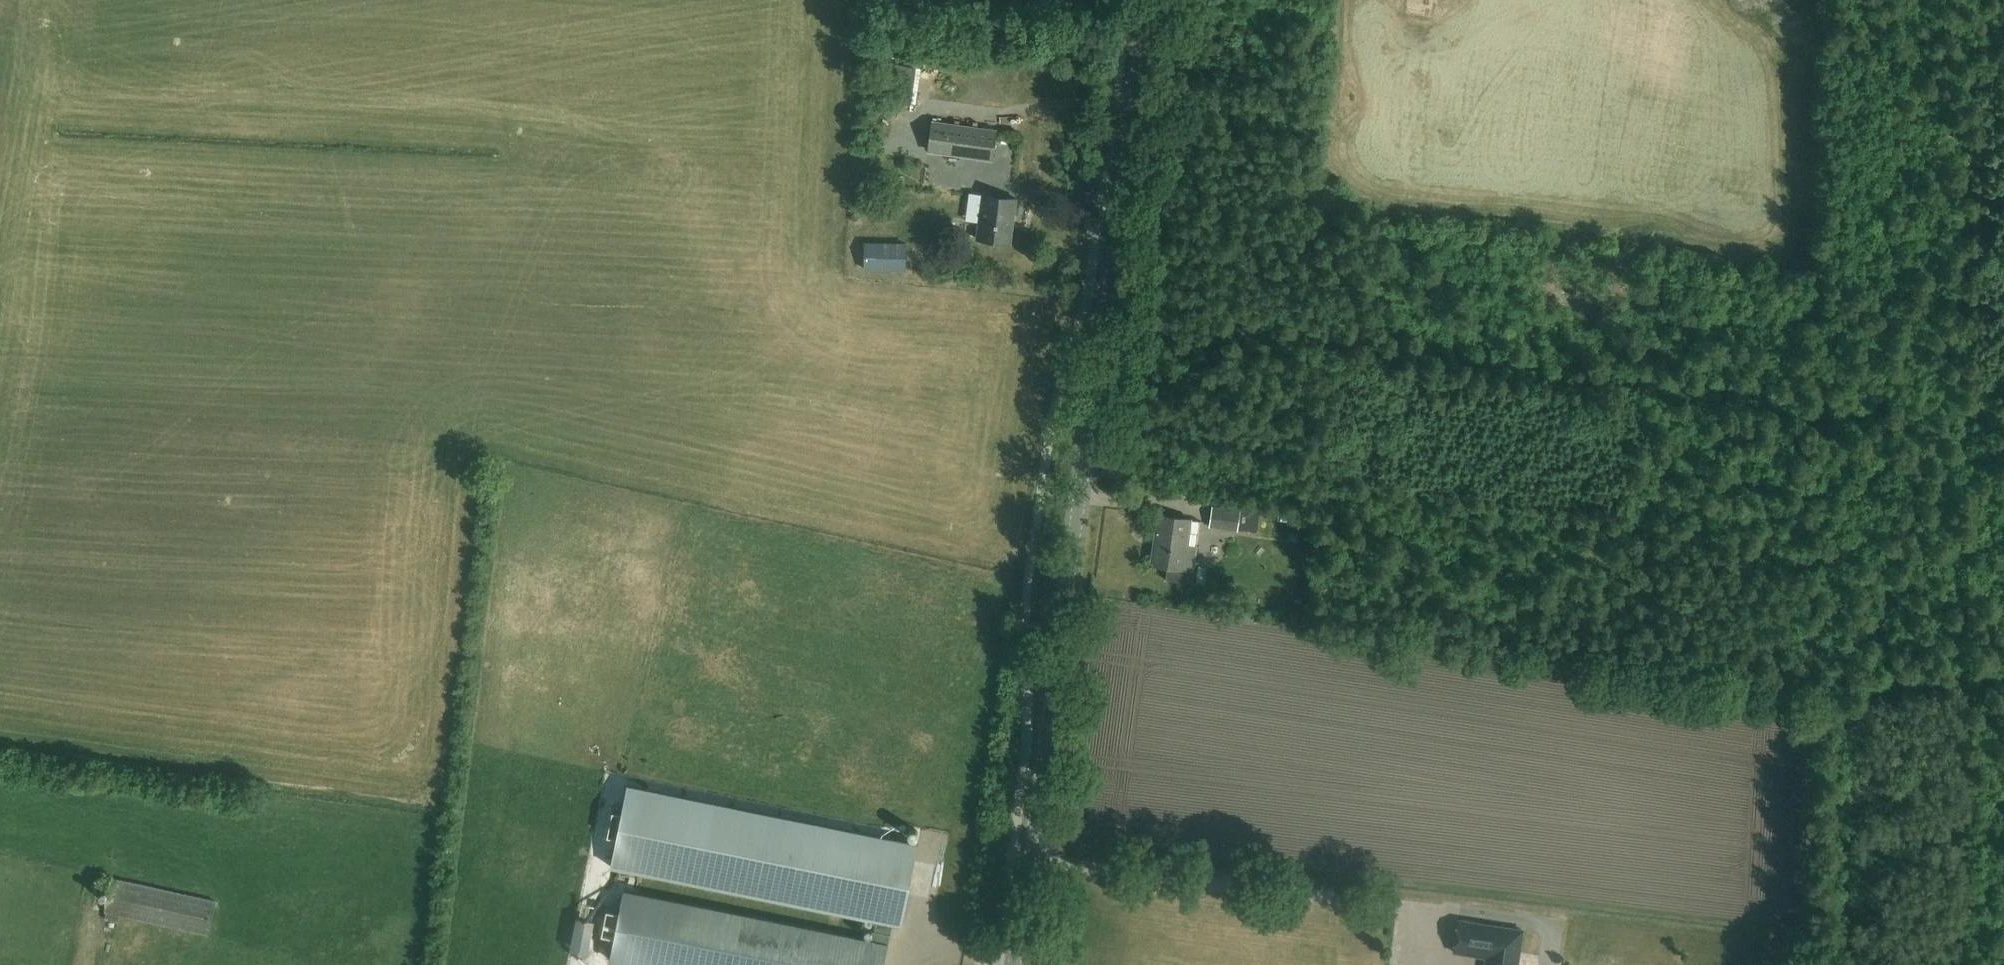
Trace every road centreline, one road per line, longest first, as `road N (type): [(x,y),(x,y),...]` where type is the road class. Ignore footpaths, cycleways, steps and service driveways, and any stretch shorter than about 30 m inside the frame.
road 1 (tertiary): [(1015,964),(1149,0)]

